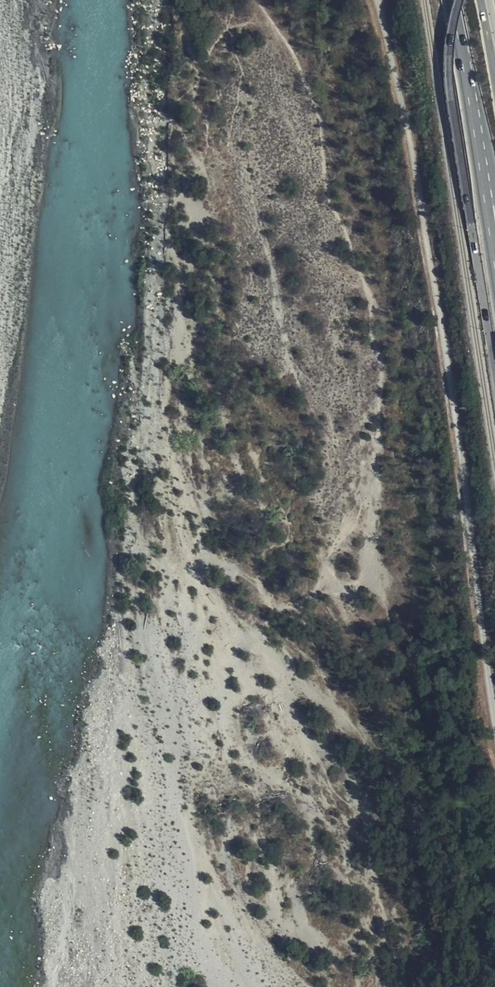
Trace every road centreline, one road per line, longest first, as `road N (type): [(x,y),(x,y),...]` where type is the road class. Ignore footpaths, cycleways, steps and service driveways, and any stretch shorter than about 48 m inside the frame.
road 1 (track): [(375,0),(398,83),(494,714)]
road 2 (primary): [(460,0),(450,78),(494,372)]
road 3 (primary): [(474,121),(494,258)]
road 4 (primary): [(453,0),(474,121)]

